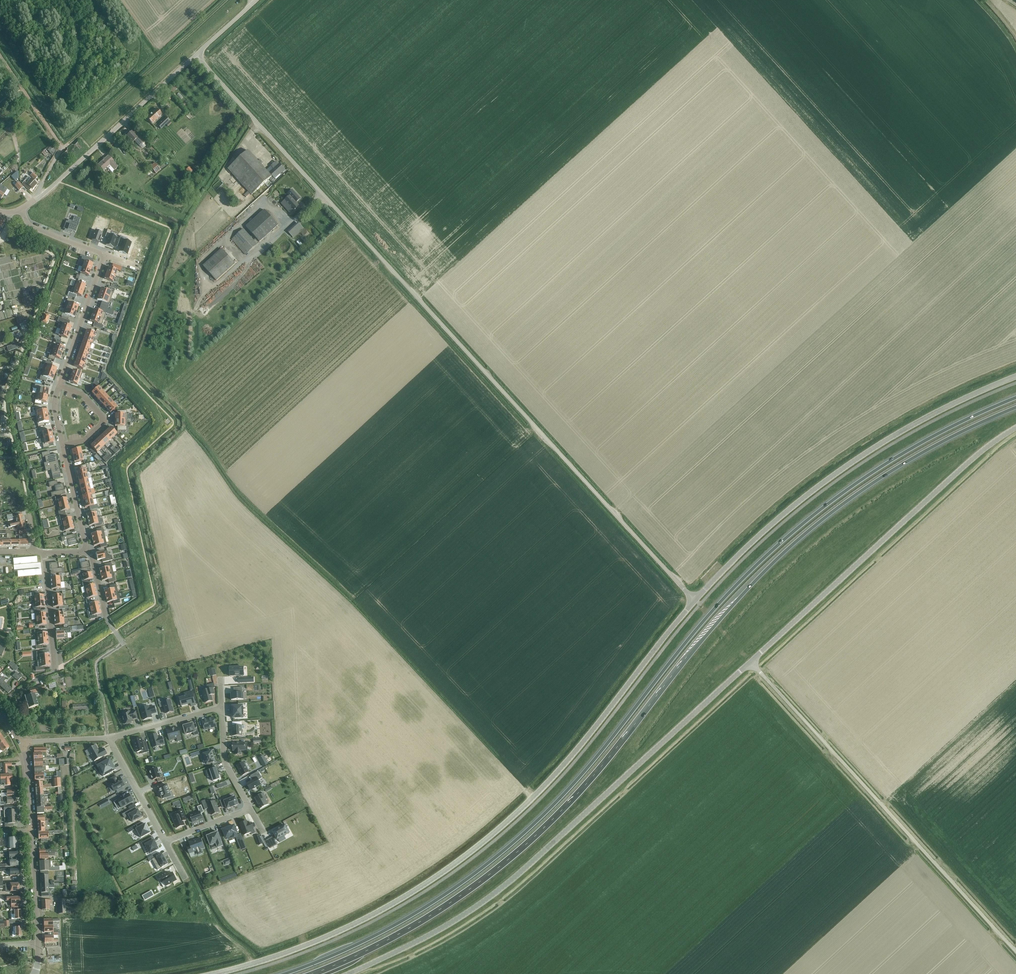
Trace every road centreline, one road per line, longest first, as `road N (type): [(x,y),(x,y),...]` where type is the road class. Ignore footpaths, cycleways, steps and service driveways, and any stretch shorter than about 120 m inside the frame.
road 1 (trunk): [(1015,398),(894,459),(777,545),(714,608),(566,792),(487,864),(393,926),(284,973)]
road 2 (trunk): [(313,973),(426,918),(524,846),(597,771),(723,615),(806,533),(897,468),(1015,407)]
road 3 (unclassified): [(694,600),(196,56)]
road 4 (unclassified): [(214,973),(362,920),(473,850),(577,750),(694,600)]
road 5 (unclassified): [(348,973),(438,930),(511,880),(750,662)]
road 6 (unclassified): [(694,600),(768,527),(855,460),(1015,377)]
road 7 (unclassified): [(750,662),(1015,952)]
road 8 (unclassified): [(750,662),(1015,428)]
road 9 (tertiary): [(36,973),(28,774),(20,743)]
road 10 (track): [(62,148),(227,0)]
road 11 (residential): [(87,552),(105,617),(123,644),(97,664),(107,738)]
road 12 (residential): [(38,197),(163,85)]
road 13 (residential): [(44,554),(55,672),(36,680)]
road 14 (residential): [(60,385),(104,255)]

